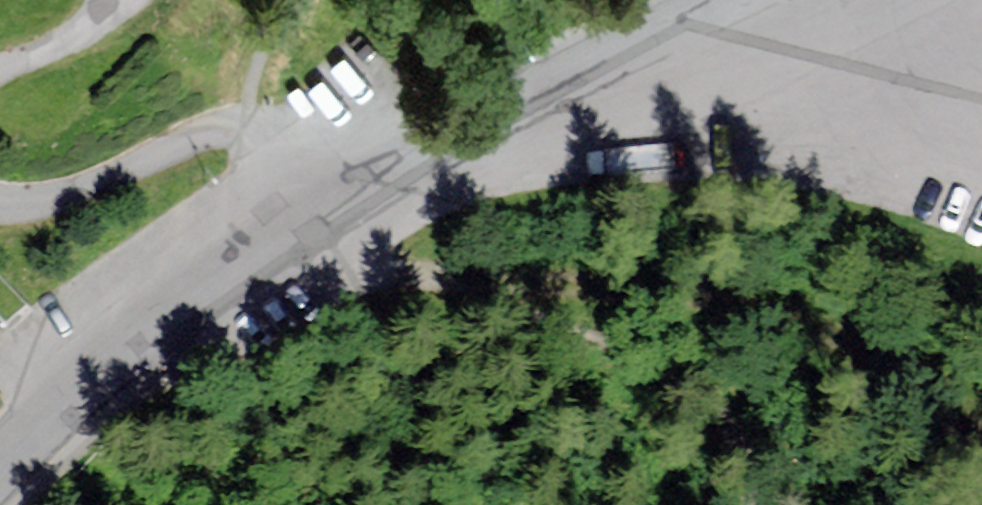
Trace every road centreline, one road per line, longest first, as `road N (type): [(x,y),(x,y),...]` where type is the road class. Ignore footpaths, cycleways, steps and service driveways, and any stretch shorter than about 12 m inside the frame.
road 1 (unclassified): [(0,461),(321,235),(730,0)]
road 2 (track): [(981,435),(904,373),(811,323),(722,295),(631,281),(345,278),(321,235)]

